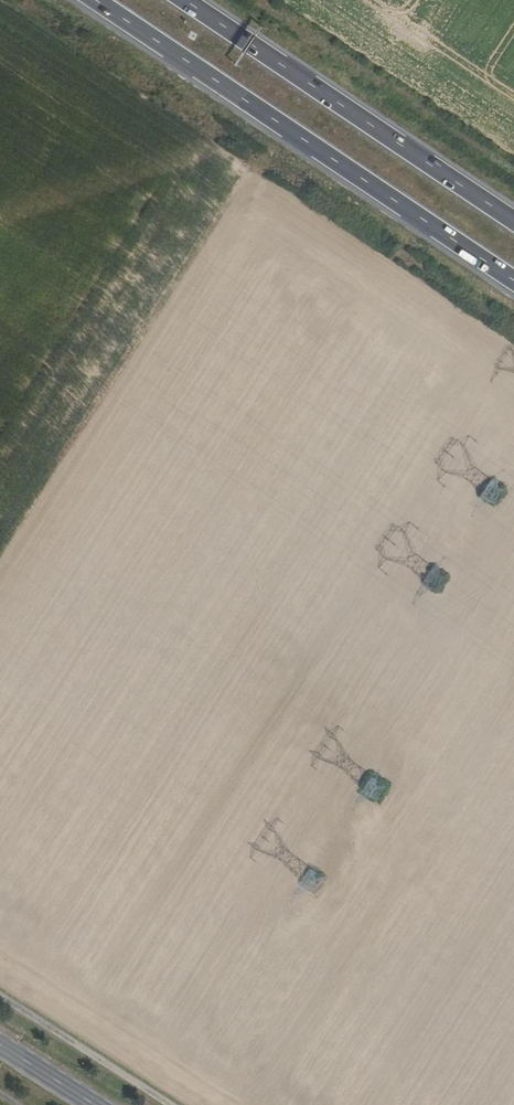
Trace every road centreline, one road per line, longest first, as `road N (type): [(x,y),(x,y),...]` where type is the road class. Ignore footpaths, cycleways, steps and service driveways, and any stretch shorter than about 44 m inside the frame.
road 1 (motorway): [(85,0),(513,285)]
road 2 (motorway): [(513,220),(184,0)]
road 3 (track): [(0,998),(167,1104)]

